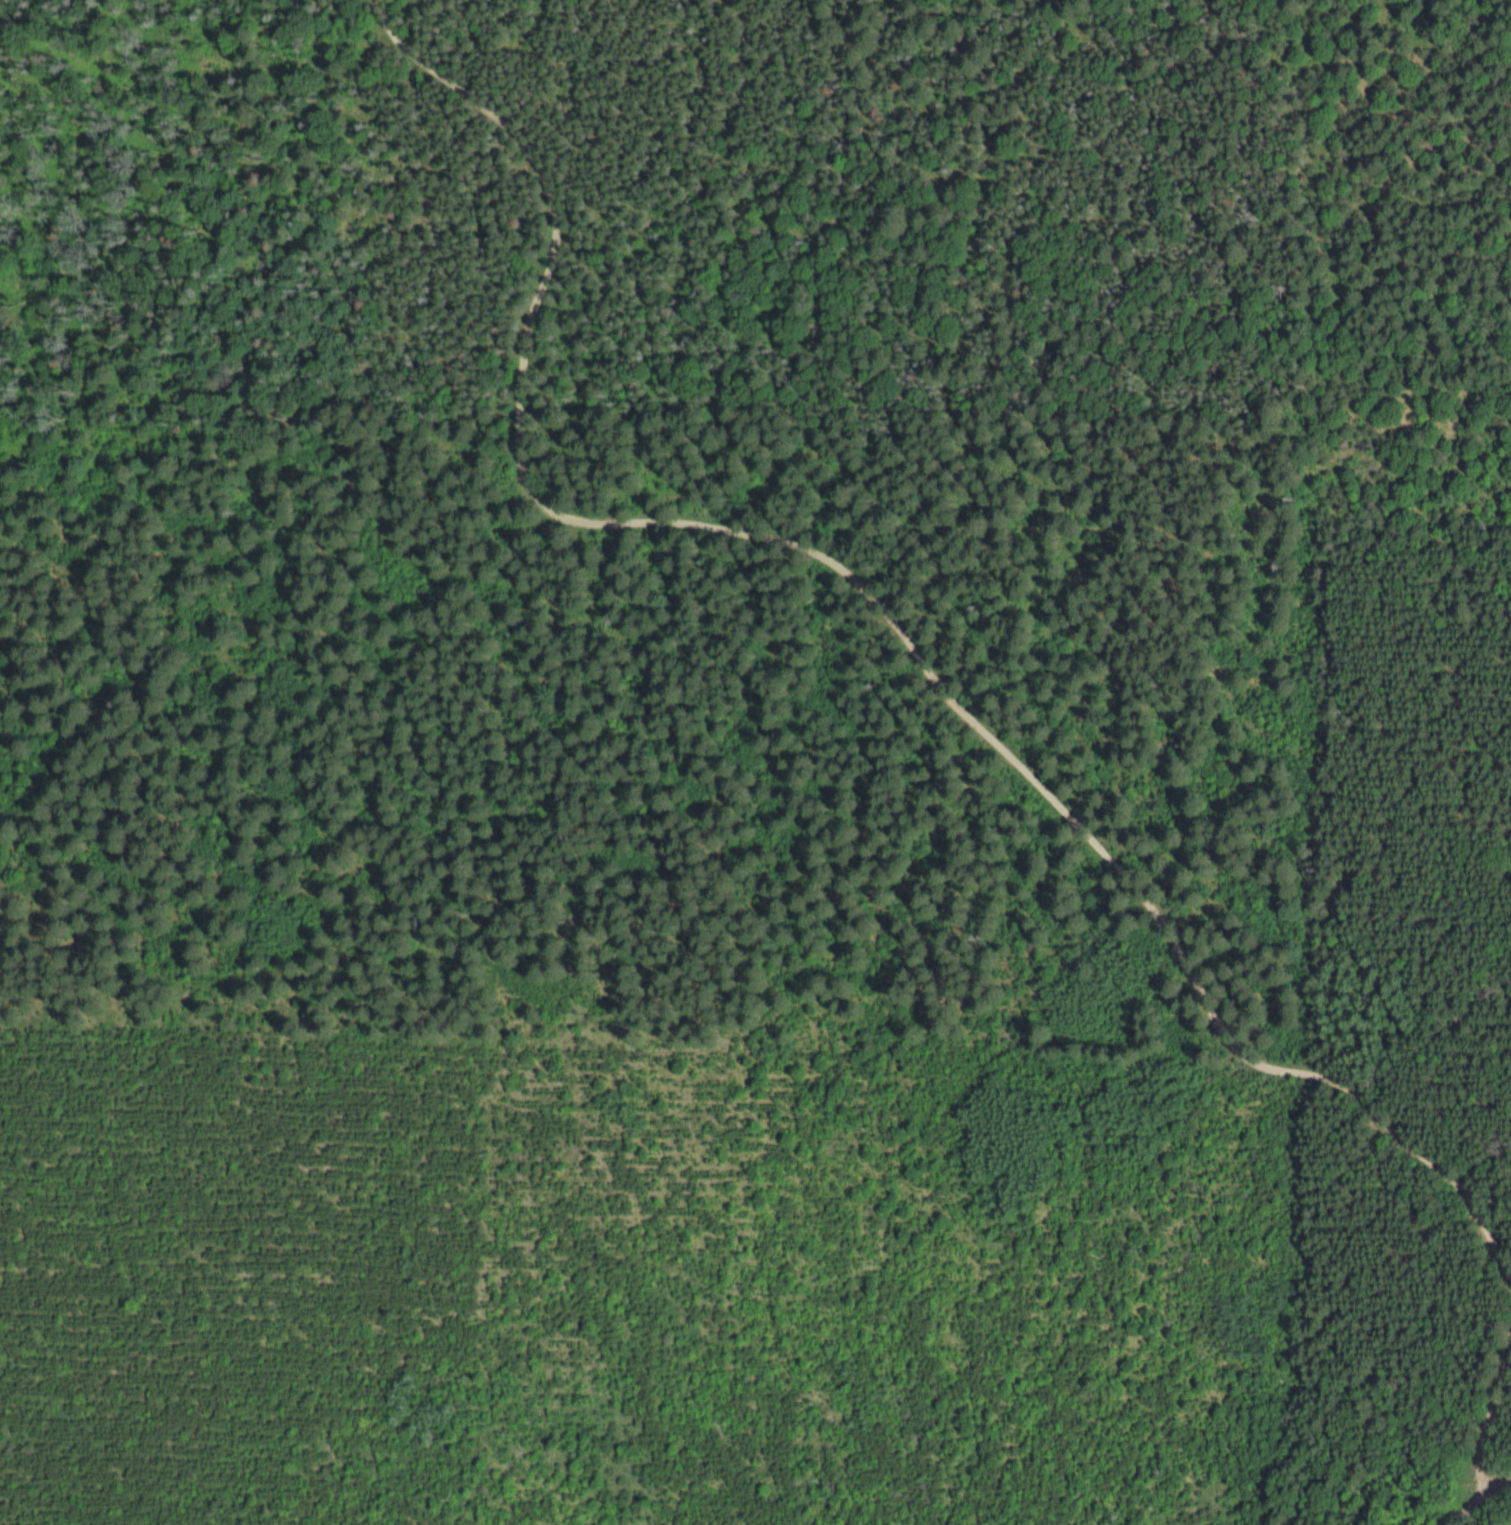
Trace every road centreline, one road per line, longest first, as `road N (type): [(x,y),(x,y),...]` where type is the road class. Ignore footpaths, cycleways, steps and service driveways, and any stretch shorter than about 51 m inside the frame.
road 1 (track): [(1464,1504),(1485,1386),(1508,1327),(1508,1239),(1422,1131),(1370,1083),(1314,1055),(1231,1040),(1184,959),(803,558),(589,497),(529,433),(506,356),(536,264),(548,163),(392,0)]

